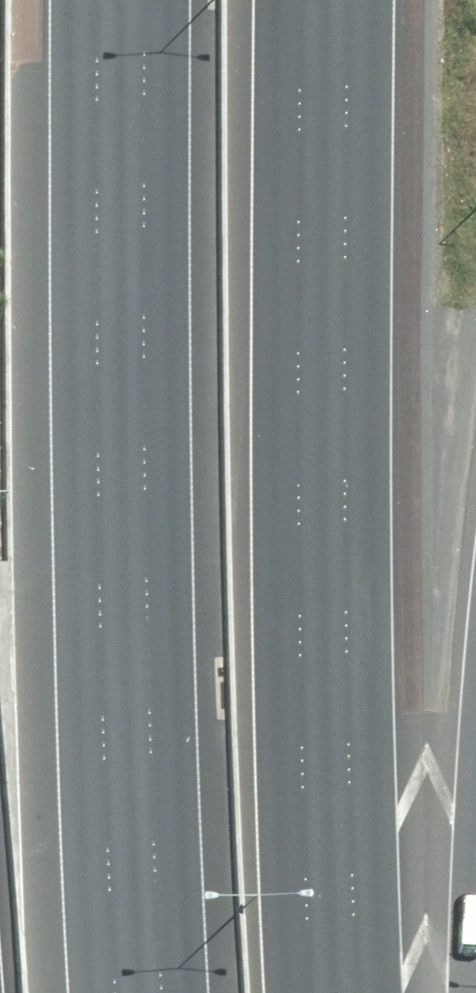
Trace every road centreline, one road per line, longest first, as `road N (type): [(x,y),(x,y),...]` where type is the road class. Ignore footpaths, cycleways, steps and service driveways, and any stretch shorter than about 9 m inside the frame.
road 1 (motorway): [(164,992),(129,401),(124,0)]
road 2 (motorway): [(311,0),(305,464),(327,992)]

